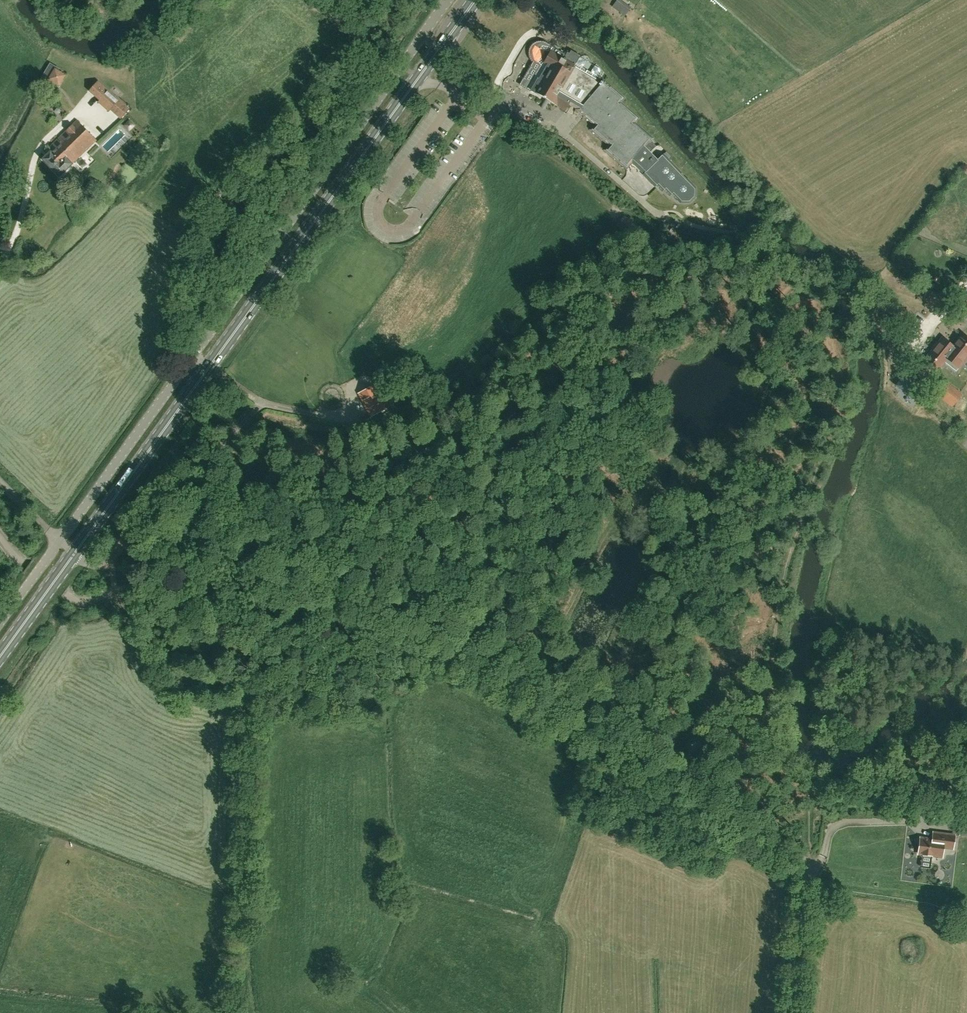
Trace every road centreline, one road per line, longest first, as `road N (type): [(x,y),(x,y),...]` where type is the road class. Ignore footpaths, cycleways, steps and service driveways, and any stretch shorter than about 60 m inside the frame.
road 1 (track): [(169,498),(230,436),(307,454),(379,452),(514,404),(615,323),(661,299),(721,288),(770,302),(802,328),(822,399),(823,441),(784,587),(773,691),(779,742),(810,805),(807,860)]
road 2 (primary): [(73,553),(475,0)]
road 3 (unclassified): [(59,542),(449,0)]
road 4 (track): [(807,860),(262,548)]
road 5 (track): [(792,1012),(802,903),(815,872),(807,860)]
road 6 (track): [(815,872),(838,824),(936,820)]
road 7 (primary): [(0,655),(73,553)]

